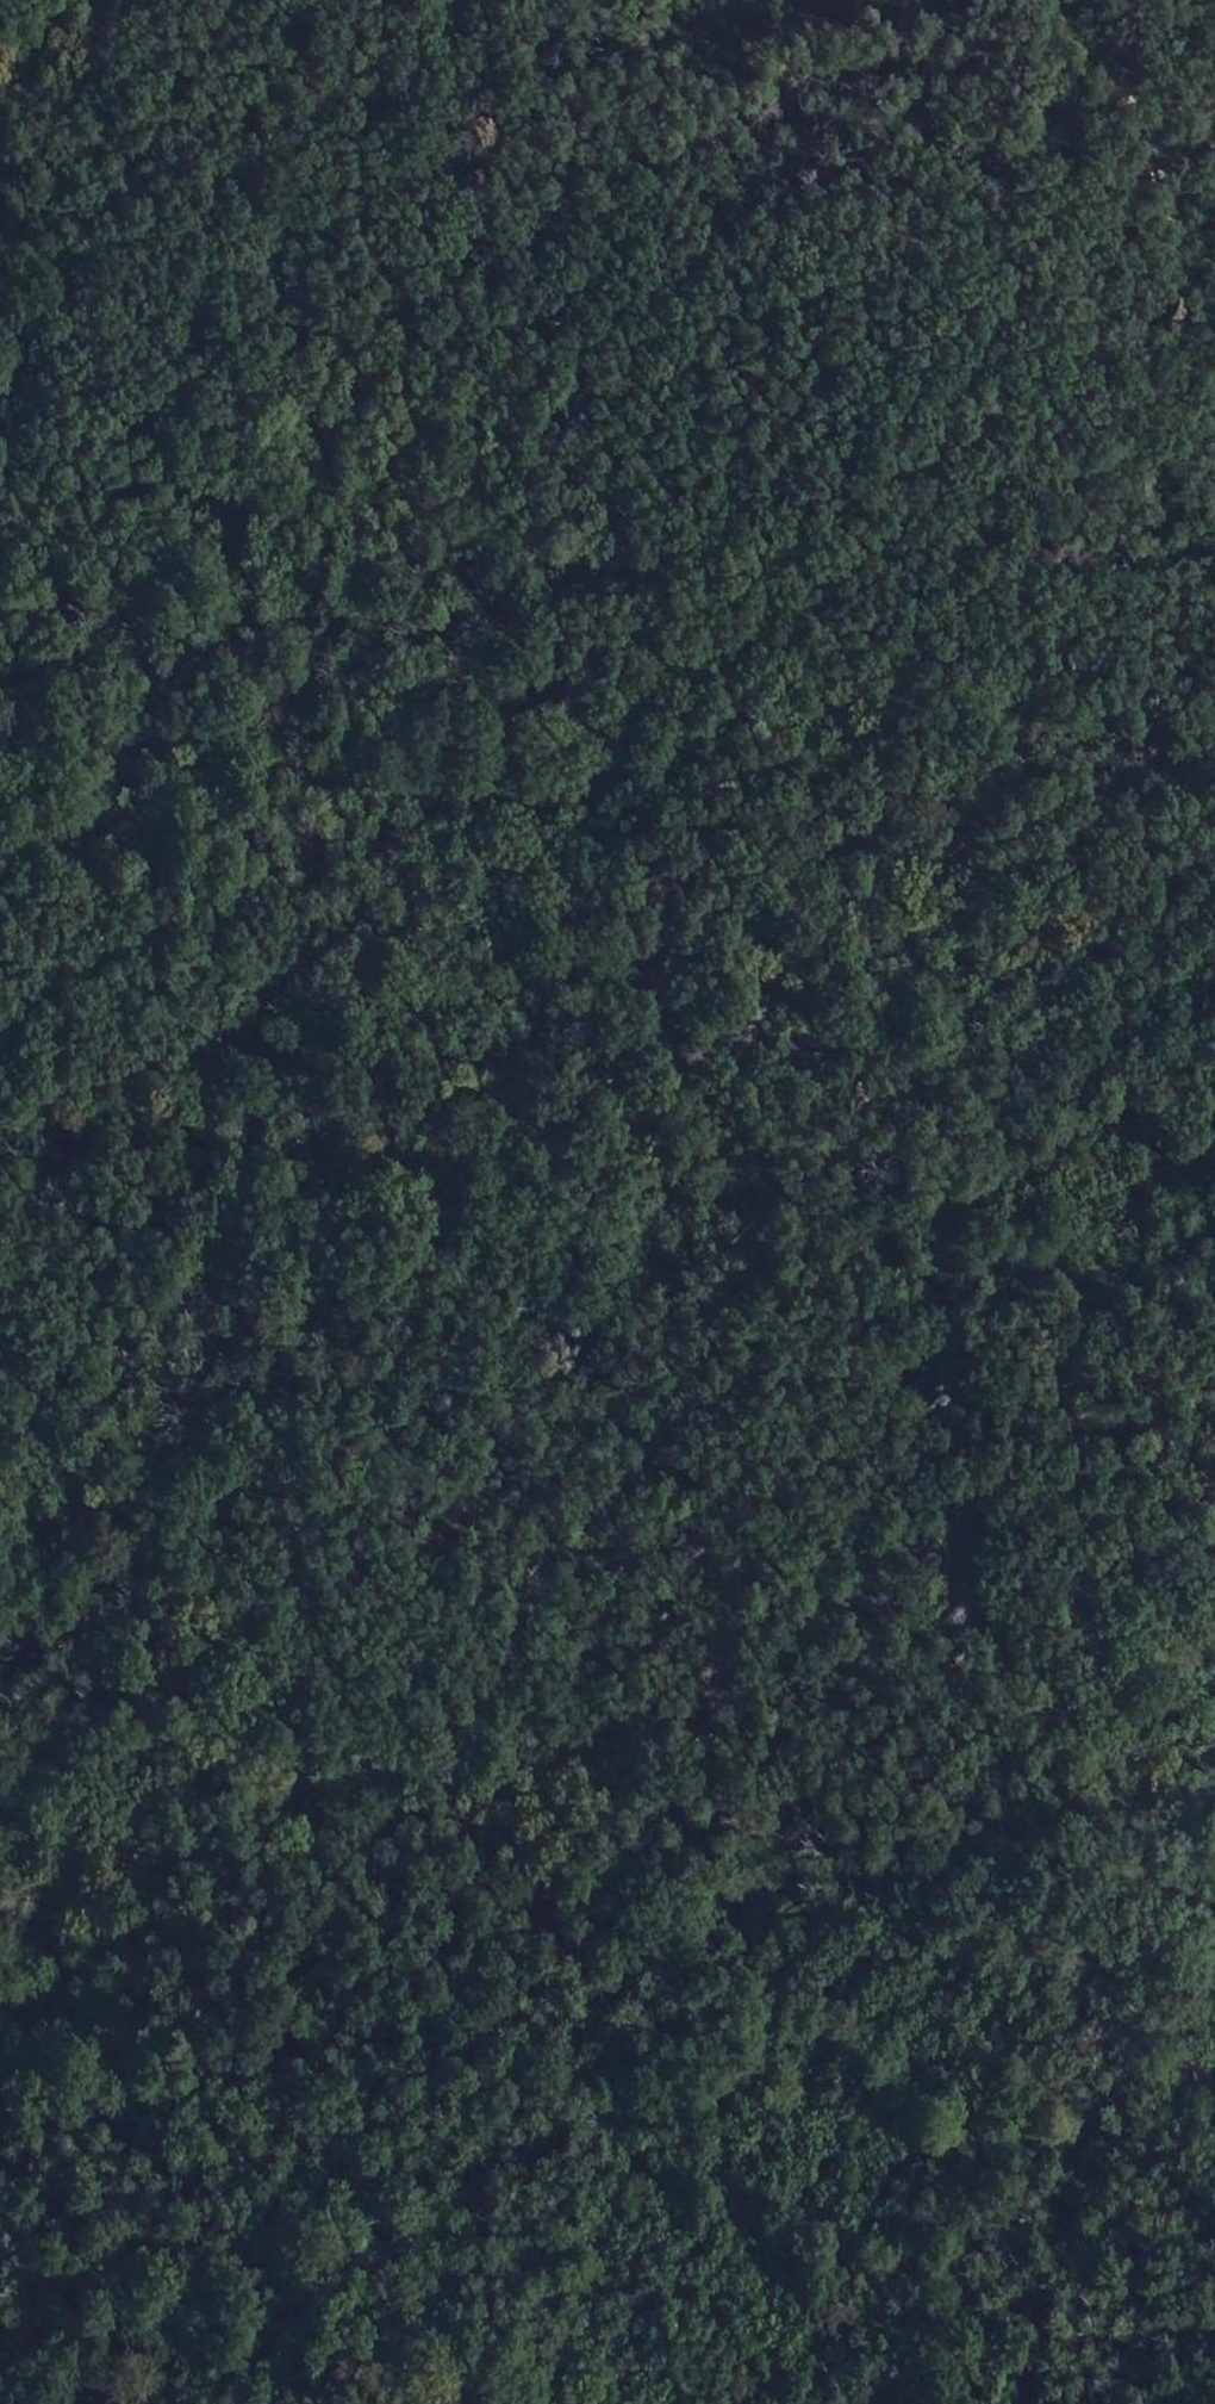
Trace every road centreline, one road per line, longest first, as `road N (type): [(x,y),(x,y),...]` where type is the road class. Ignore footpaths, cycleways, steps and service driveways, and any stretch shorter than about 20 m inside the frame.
road 1 (track): [(1214,1886),(1176,1986),(1073,2126),(966,2200),(796,2376),(757,2403)]

